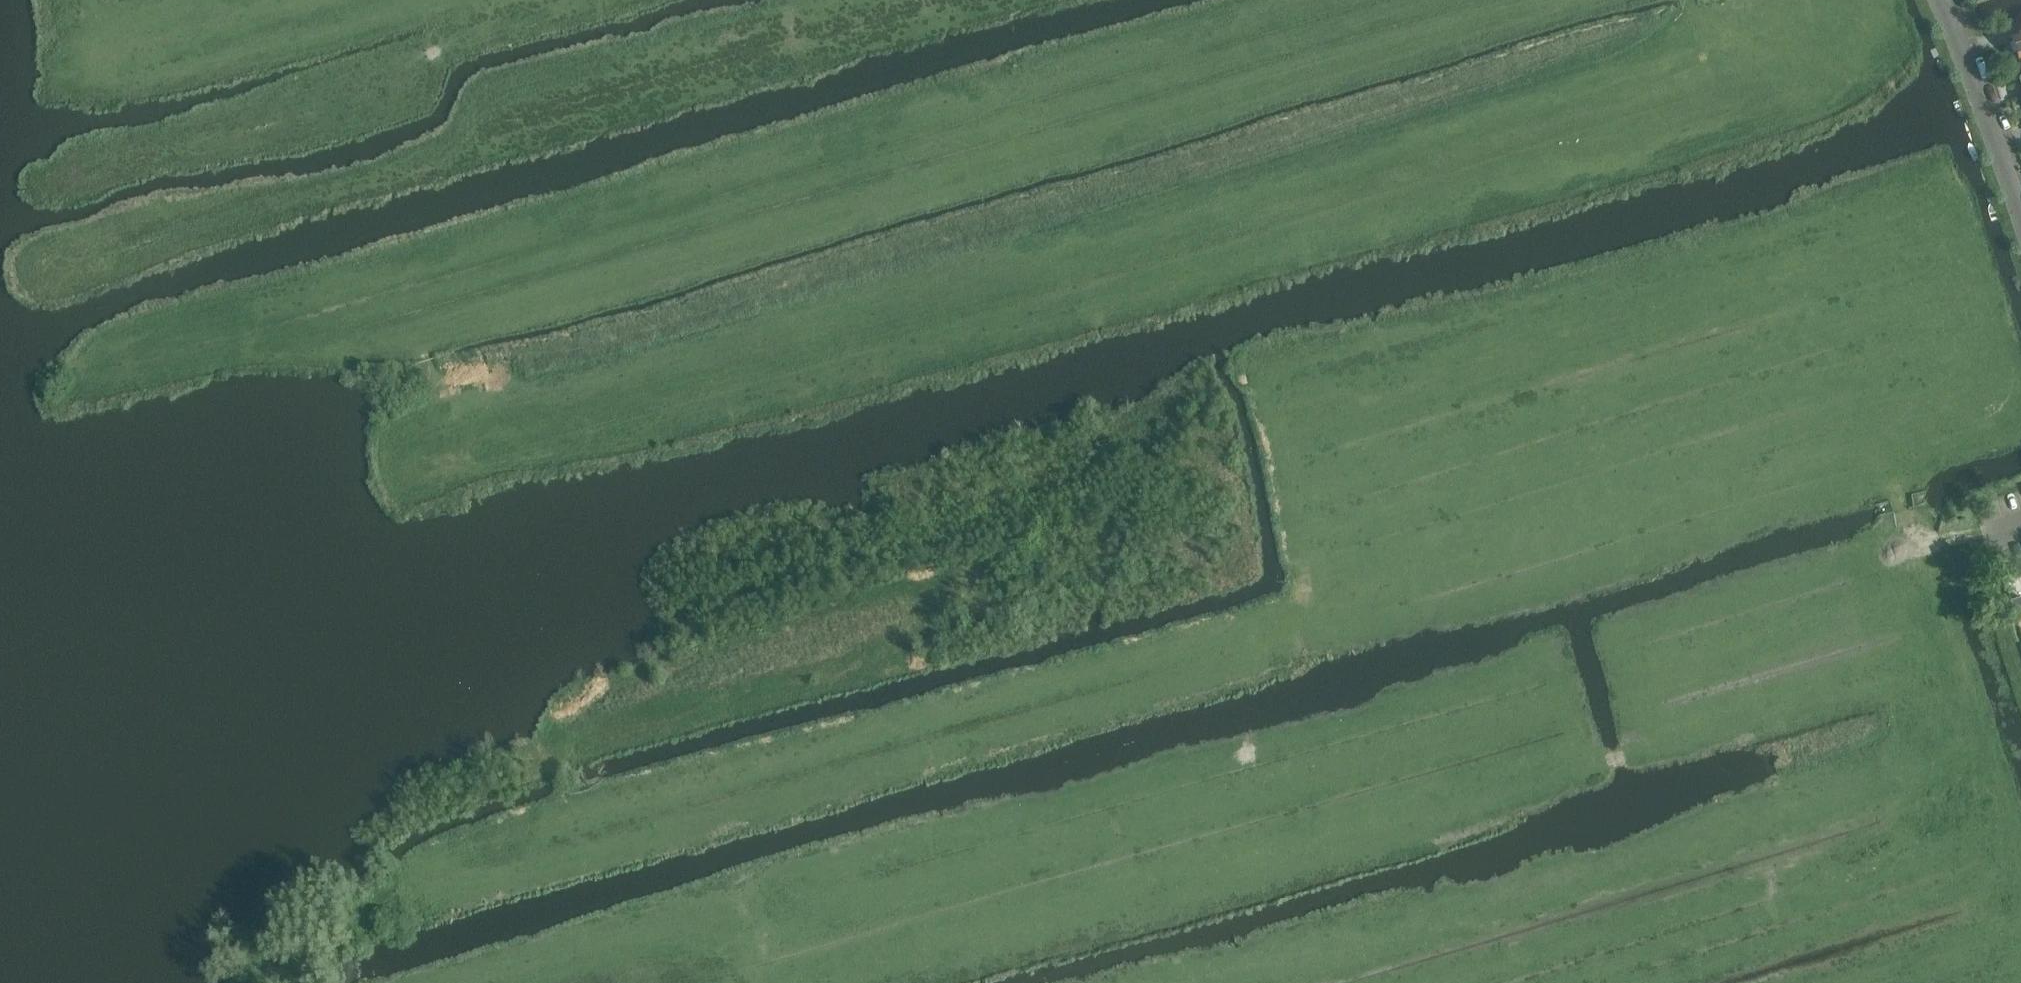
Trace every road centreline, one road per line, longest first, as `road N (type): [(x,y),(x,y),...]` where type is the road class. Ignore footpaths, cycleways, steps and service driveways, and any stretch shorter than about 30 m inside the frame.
road 1 (unclassified): [(2020,212),(1941,0)]

